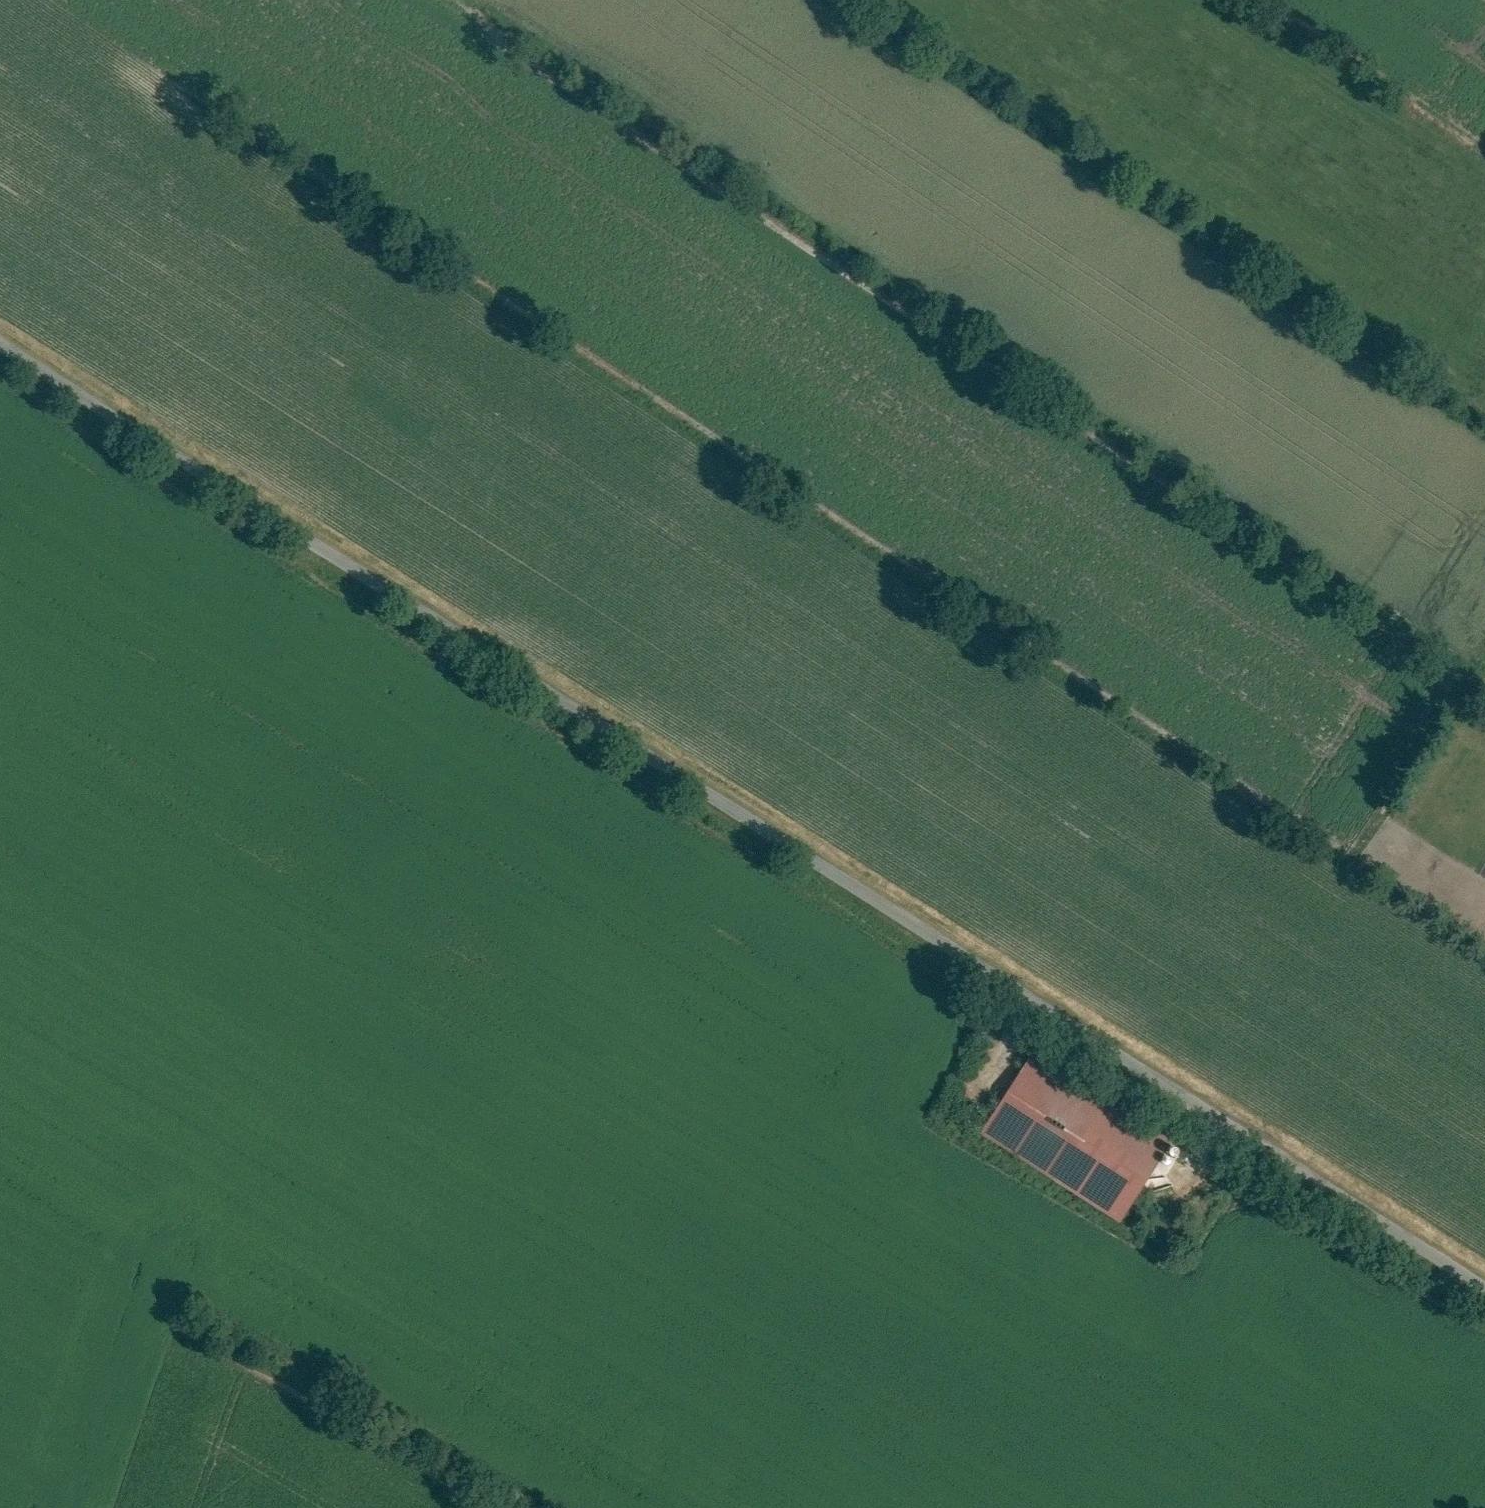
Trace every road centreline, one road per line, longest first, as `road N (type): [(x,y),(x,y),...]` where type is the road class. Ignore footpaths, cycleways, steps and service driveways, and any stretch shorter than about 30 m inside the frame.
road 1 (track): [(1484,1290),(0,342)]

